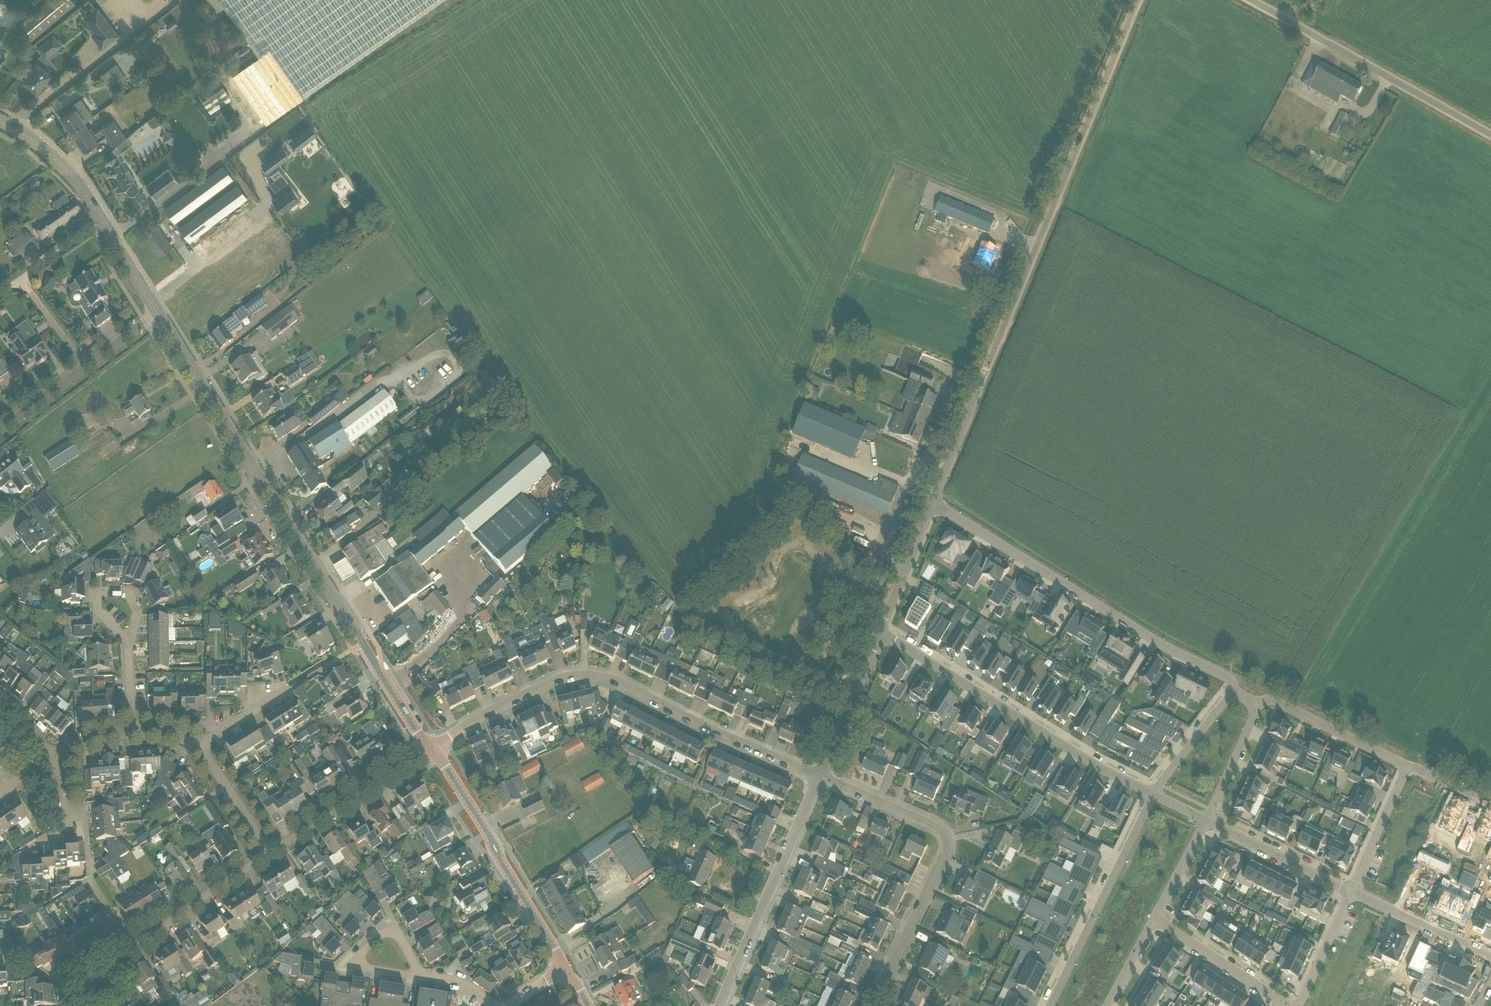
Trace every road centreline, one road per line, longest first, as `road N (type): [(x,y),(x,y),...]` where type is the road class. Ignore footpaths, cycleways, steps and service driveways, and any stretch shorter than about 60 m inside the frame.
road 1 (unclassified): [(931,501),(1139,0)]
road 2 (tertiary): [(395,693),(159,316)]
road 3 (residential): [(819,778),(582,670),(550,677),(435,745)]
road 4 (unclassified): [(1233,692),(1223,674),(931,501)]
road 5 (residential): [(870,1005),(945,839),(939,828),(819,778)]
road 6 (residential): [(878,631),(1153,795)]
road 7 (unclassified): [(1490,137),(1246,0)]
road 8 (tertiary): [(159,316),(78,183),(36,143),(0,123)]
road 9 (unclassified): [(721,1005),(819,778)]
road 10 (residential): [(1049,1005),(1153,795)]
road 11 (tertiary): [(567,969),(465,802)]
road 12 (residential): [(271,857),(426,751)]
road 13 (unclassified): [(1406,767),(1277,701),(1258,707)]
road 14 (residential): [(135,948),(271,857)]
road 15 (residential): [(1206,820),(1352,890)]
road 16 (unclassified): [(819,778),(878,631)]
road 17 (residential): [(1287,1005),(1154,920)]
road 18 (residential): [(1490,957),(1352,890)]
road 19 (unclassified): [(878,631),(931,501)]
road 20 (residential): [(271,857),(195,746)]
road 21 (residential): [(1406,767),(1352,890)]
road 22 (residential): [(424,978),(356,967),(353,960),(386,928),(396,931)]
road 23 (residential): [(1153,795),(1233,692)]
road 24 (residential): [(1352,890),(1298,1005)]
road 25 (residential): [(31,856),(75,828),(62,755)]
road 26 (residential): [(1258,707),(1206,820)]

